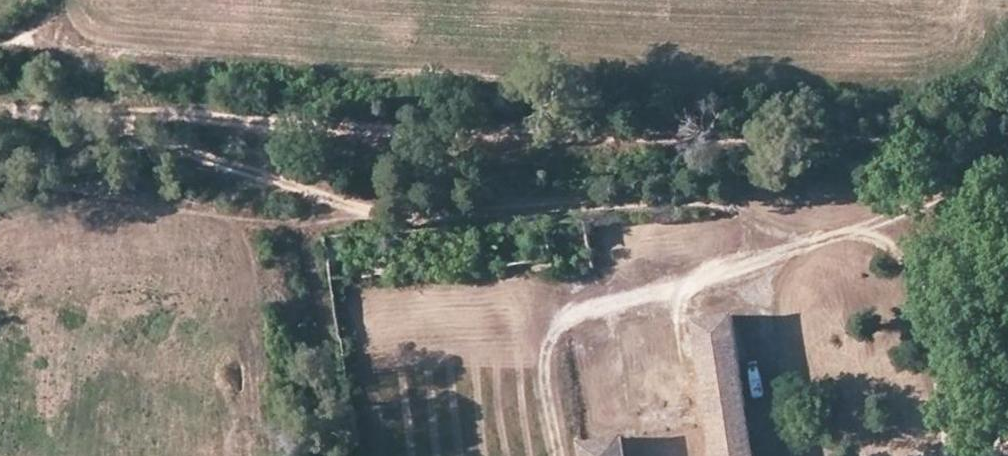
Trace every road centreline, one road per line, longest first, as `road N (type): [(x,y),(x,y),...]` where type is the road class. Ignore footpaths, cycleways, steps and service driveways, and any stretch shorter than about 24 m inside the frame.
road 1 (track): [(76,113),(495,140),(928,137),(1007,125)]
road 2 (track): [(822,248),(747,210),(653,200),(426,218),(364,208),(76,113)]

